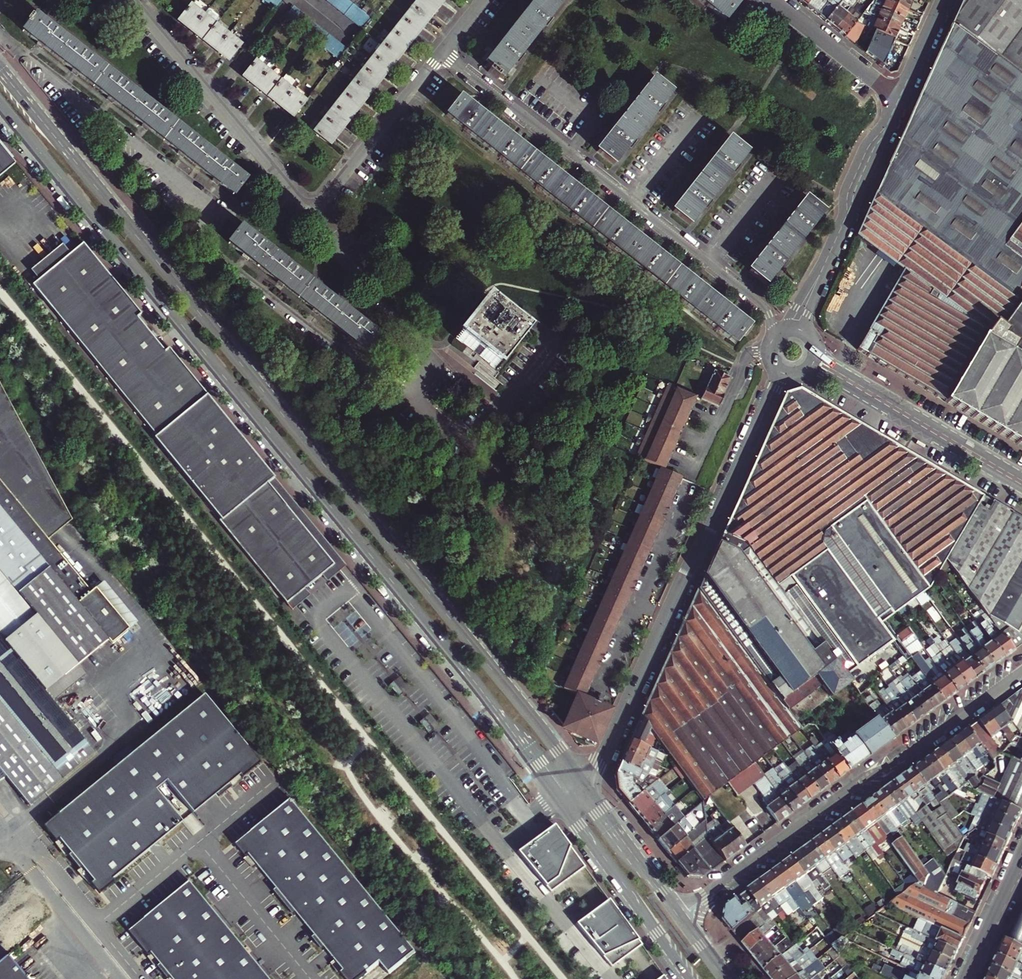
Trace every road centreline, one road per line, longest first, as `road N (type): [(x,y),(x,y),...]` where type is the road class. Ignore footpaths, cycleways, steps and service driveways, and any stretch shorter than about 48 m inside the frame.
road 1 (primary): [(584,783),(0,63)]
road 2 (primary): [(0,108),(467,677),(561,803)]
road 3 (residential): [(781,371),(584,783)]
road 4 (residential): [(441,52),(754,297),(774,340)]
road 5 (residential): [(1021,670),(859,780),(681,917)]
road 6 (residential): [(133,0),(312,213)]
road 7 (residential): [(900,99),(868,153),(793,329)]
road 8 (residential): [(814,360),(1021,483)]
road 9 (primary): [(561,803),(689,978)]
road 10 (residential): [(312,213),(441,52)]
road 11 (residential): [(312,213),(437,363)]
road 12 (primary): [(681,917),(584,783)]
road 13 (residential): [(900,99),(774,0)]
road 14 (secondary): [(965,978),(1021,857)]

